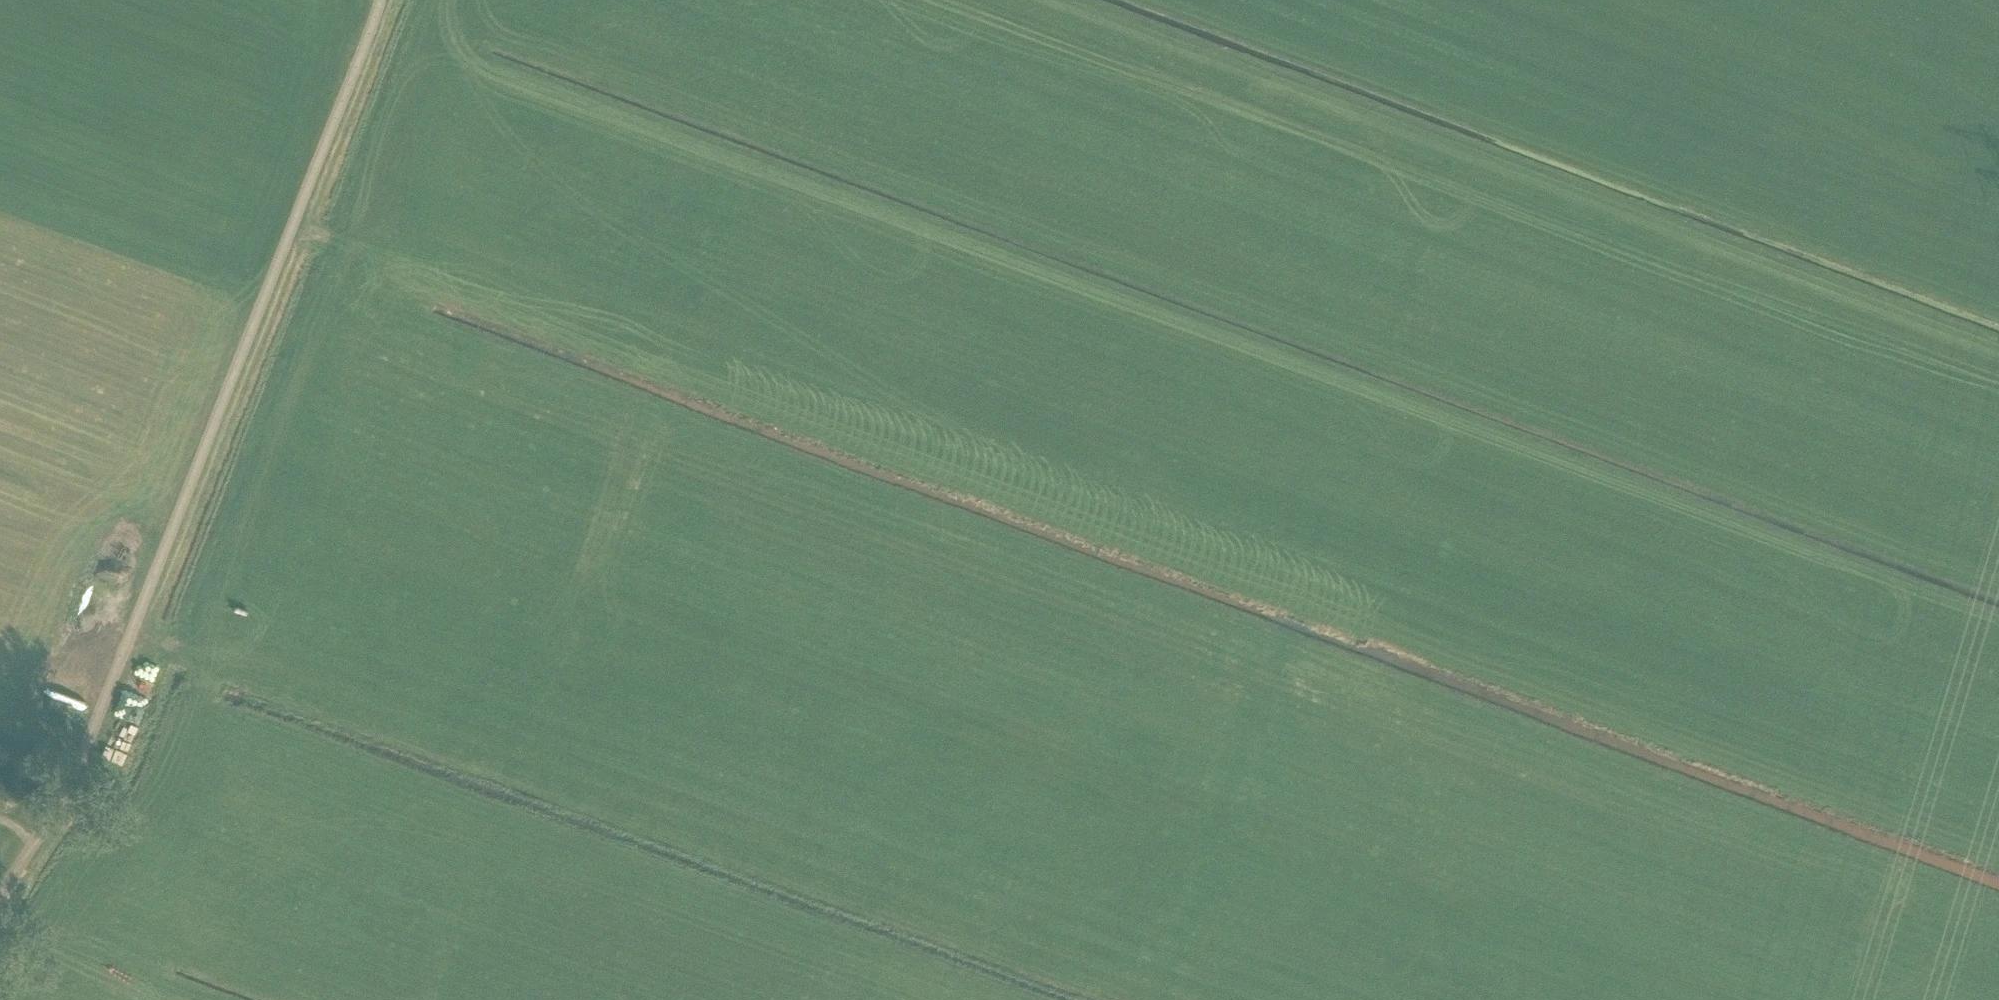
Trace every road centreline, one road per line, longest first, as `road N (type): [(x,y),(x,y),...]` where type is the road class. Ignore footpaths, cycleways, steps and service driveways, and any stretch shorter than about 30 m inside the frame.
road 1 (unclassified): [(0,895),(194,499),(373,29),(375,0)]

